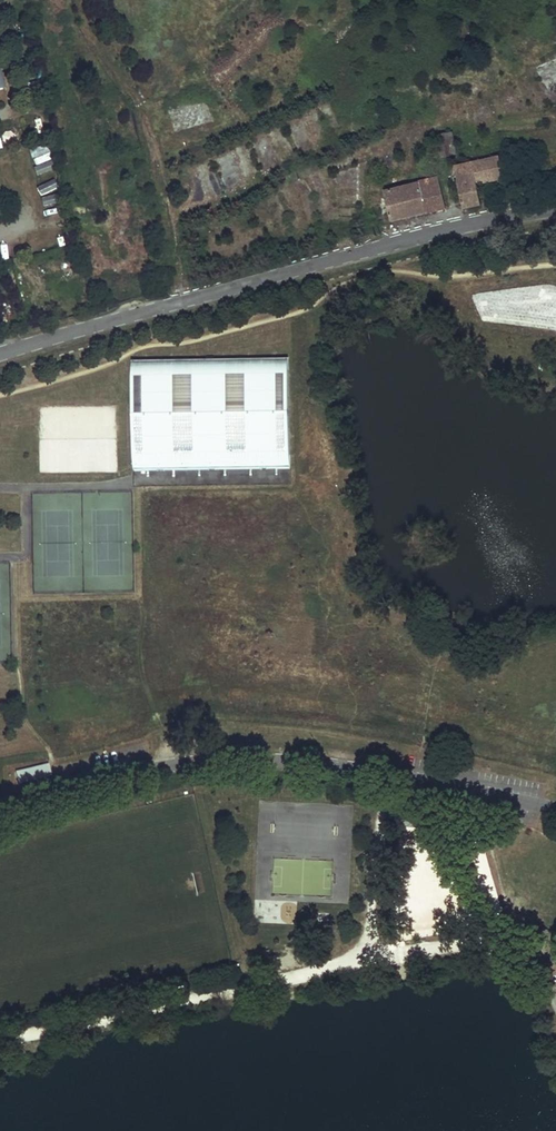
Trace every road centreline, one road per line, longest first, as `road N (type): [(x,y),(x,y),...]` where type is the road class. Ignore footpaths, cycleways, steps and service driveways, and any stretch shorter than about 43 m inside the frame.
road 1 (residential): [(0,355),(449,228),(555,208)]
road 2 (unclassified): [(0,805),(145,769),(265,759),(384,773),(555,808)]

